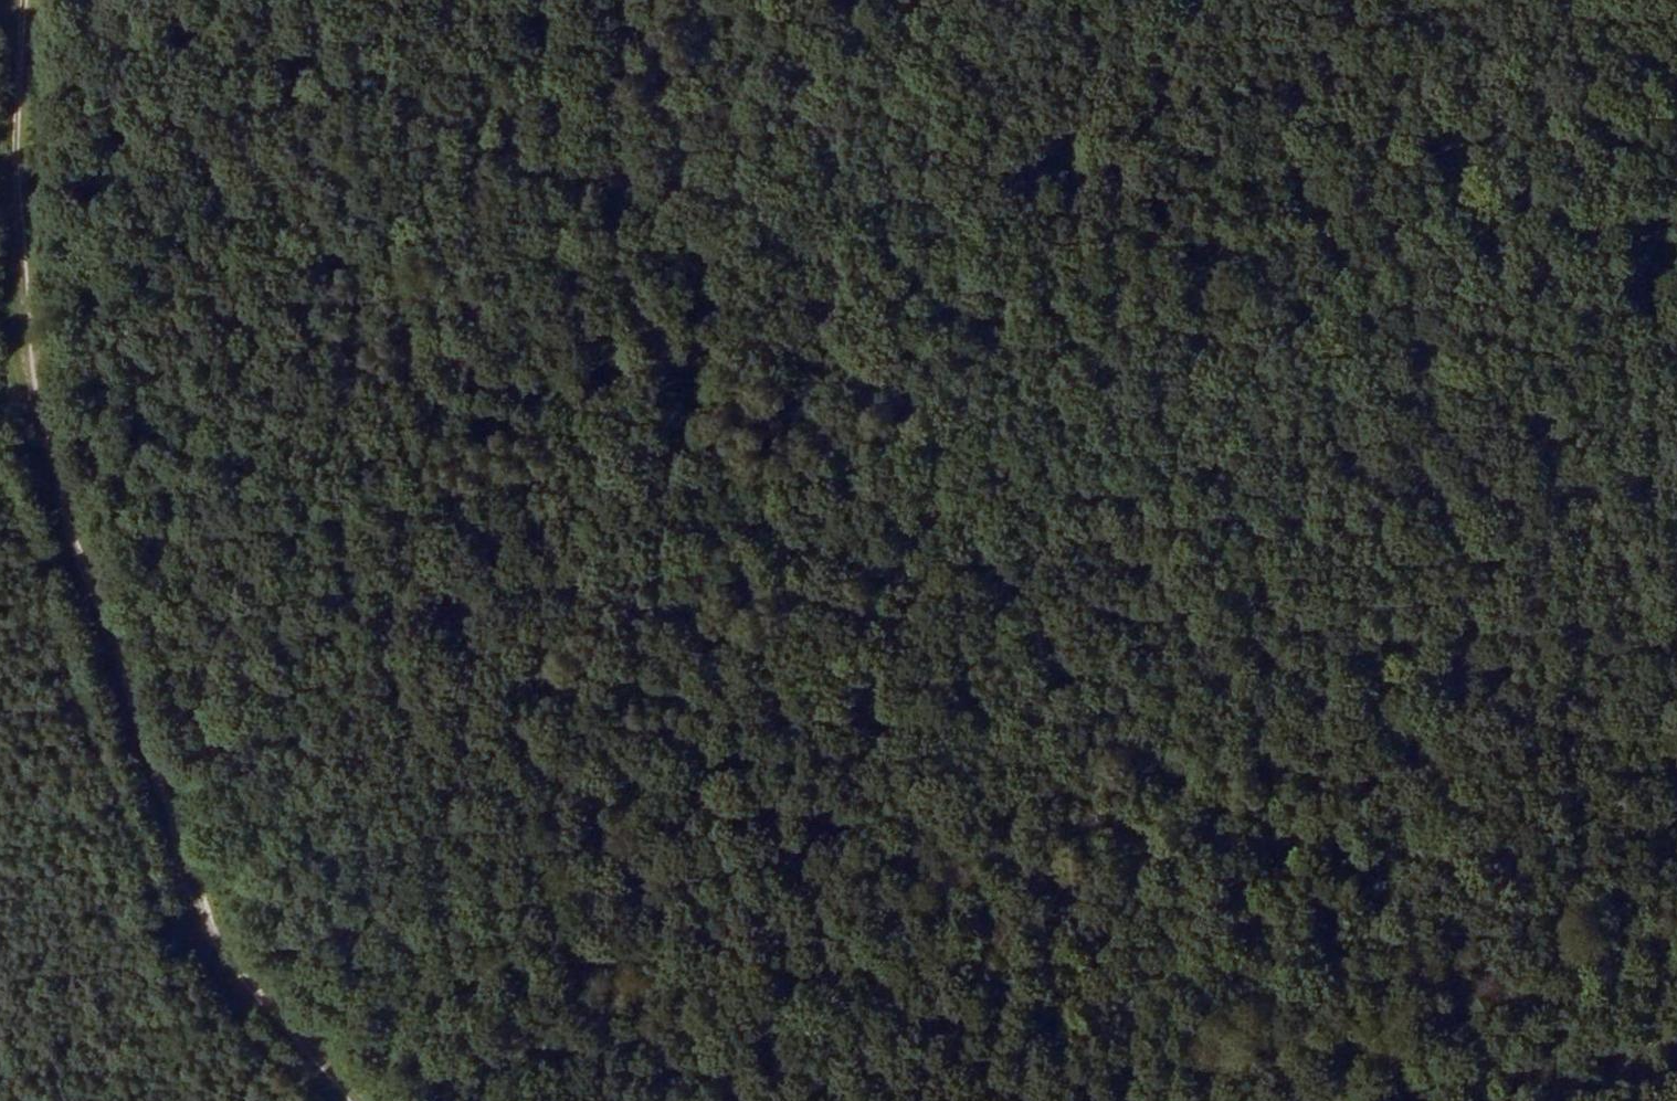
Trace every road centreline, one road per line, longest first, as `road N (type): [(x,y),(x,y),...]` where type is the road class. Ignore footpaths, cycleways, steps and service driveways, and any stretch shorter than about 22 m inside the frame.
road 1 (track): [(21,0),(32,436),(201,922),(358,1100)]

